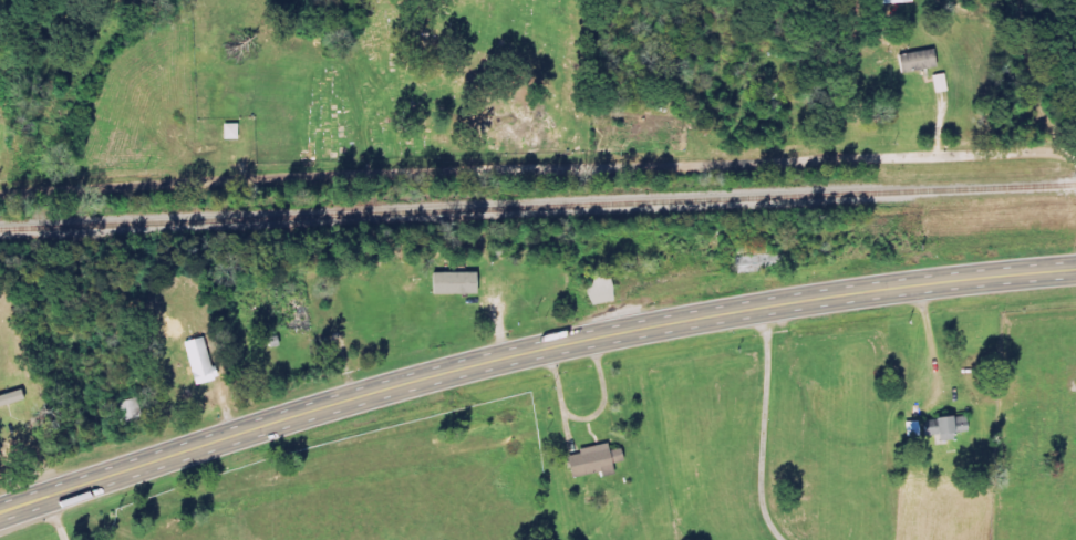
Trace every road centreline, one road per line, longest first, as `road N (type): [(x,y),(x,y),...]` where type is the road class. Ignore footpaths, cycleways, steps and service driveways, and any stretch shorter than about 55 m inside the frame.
road 1 (trunk): [(1075,269),(700,316),(536,351),(383,390),(0,513)]
road 2 (residential): [(1075,147),(0,193)]

